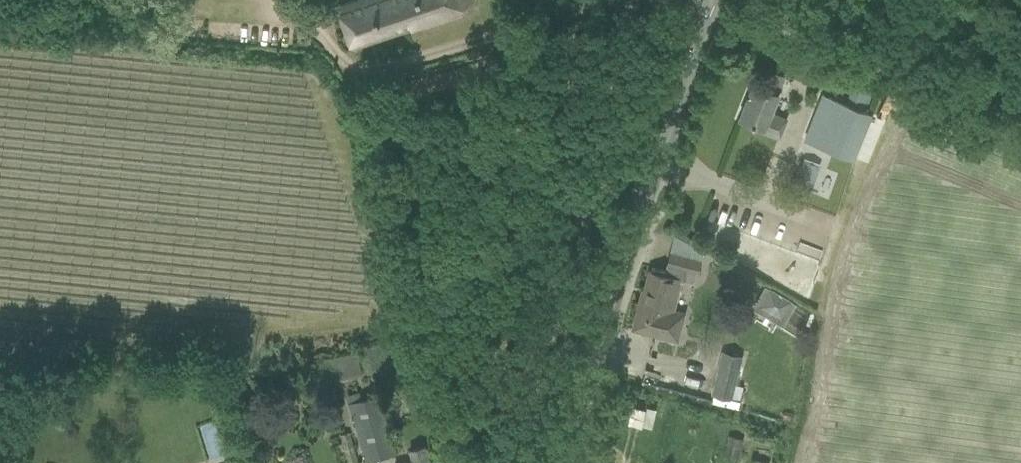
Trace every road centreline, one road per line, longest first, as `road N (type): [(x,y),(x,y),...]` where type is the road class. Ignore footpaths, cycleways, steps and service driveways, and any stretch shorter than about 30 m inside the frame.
road 1 (tertiary): [(566,462),(653,163),(717,0)]

